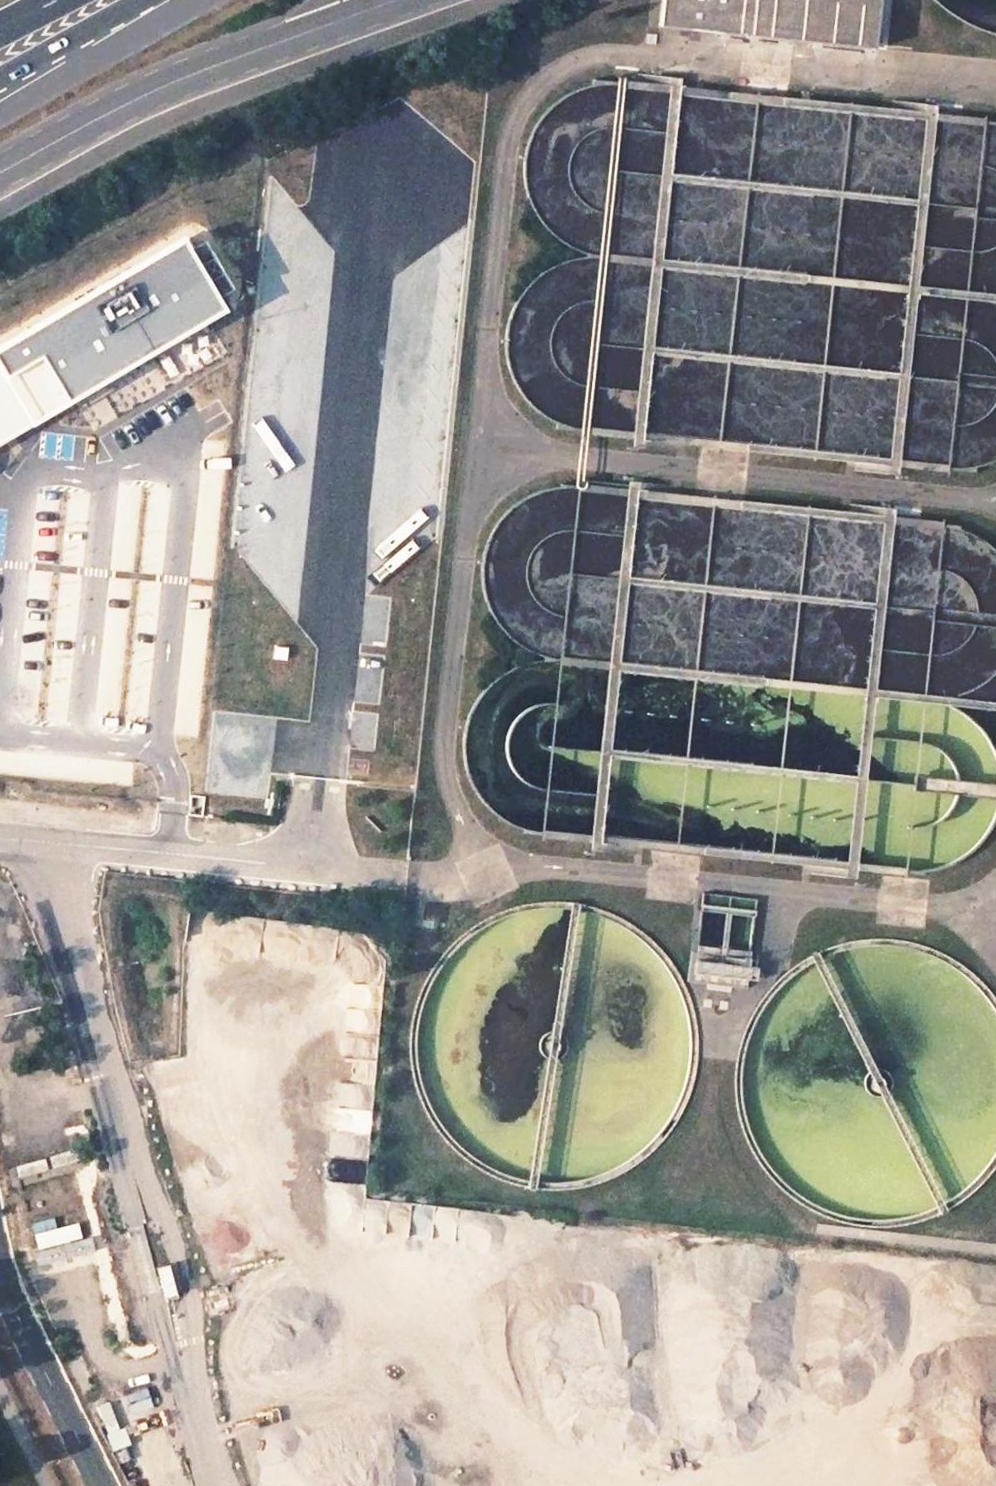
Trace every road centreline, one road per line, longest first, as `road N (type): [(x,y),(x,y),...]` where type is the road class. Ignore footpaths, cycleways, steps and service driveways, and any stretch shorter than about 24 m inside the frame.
road 1 (secondary): [(398,0),(182,79),(0,172)]
road 2 (unclassified): [(101,1485),(0,1261)]
road 3 (motorway): [(0,81),(140,0)]

